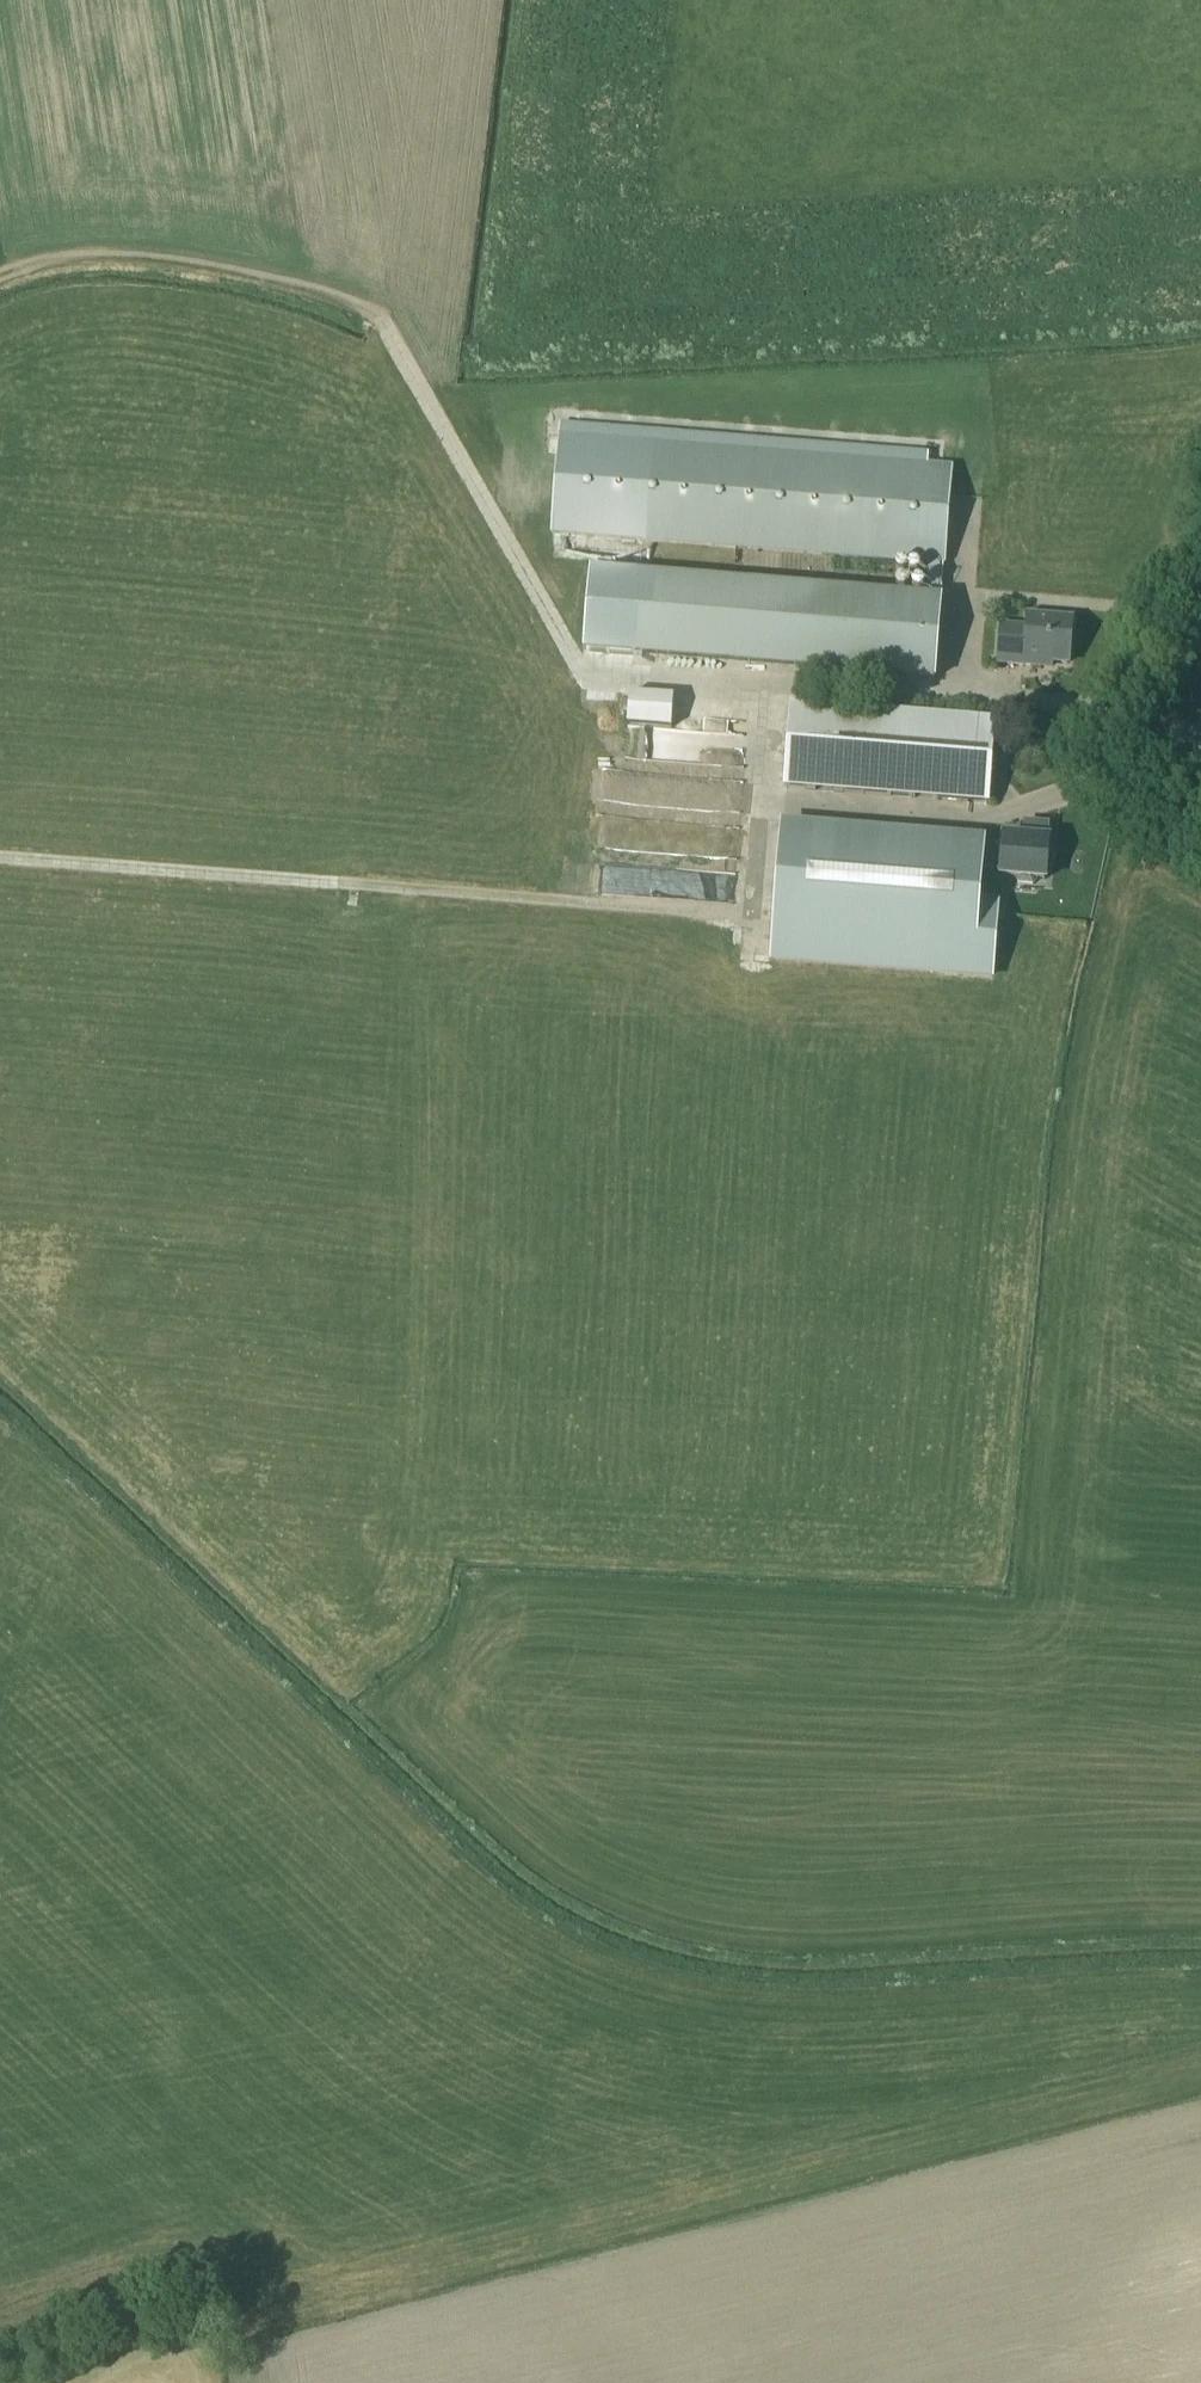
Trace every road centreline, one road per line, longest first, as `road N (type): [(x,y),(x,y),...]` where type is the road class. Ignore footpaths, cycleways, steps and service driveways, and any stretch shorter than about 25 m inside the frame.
road 1 (track): [(0,858),(746,914),(759,808),(847,818)]

